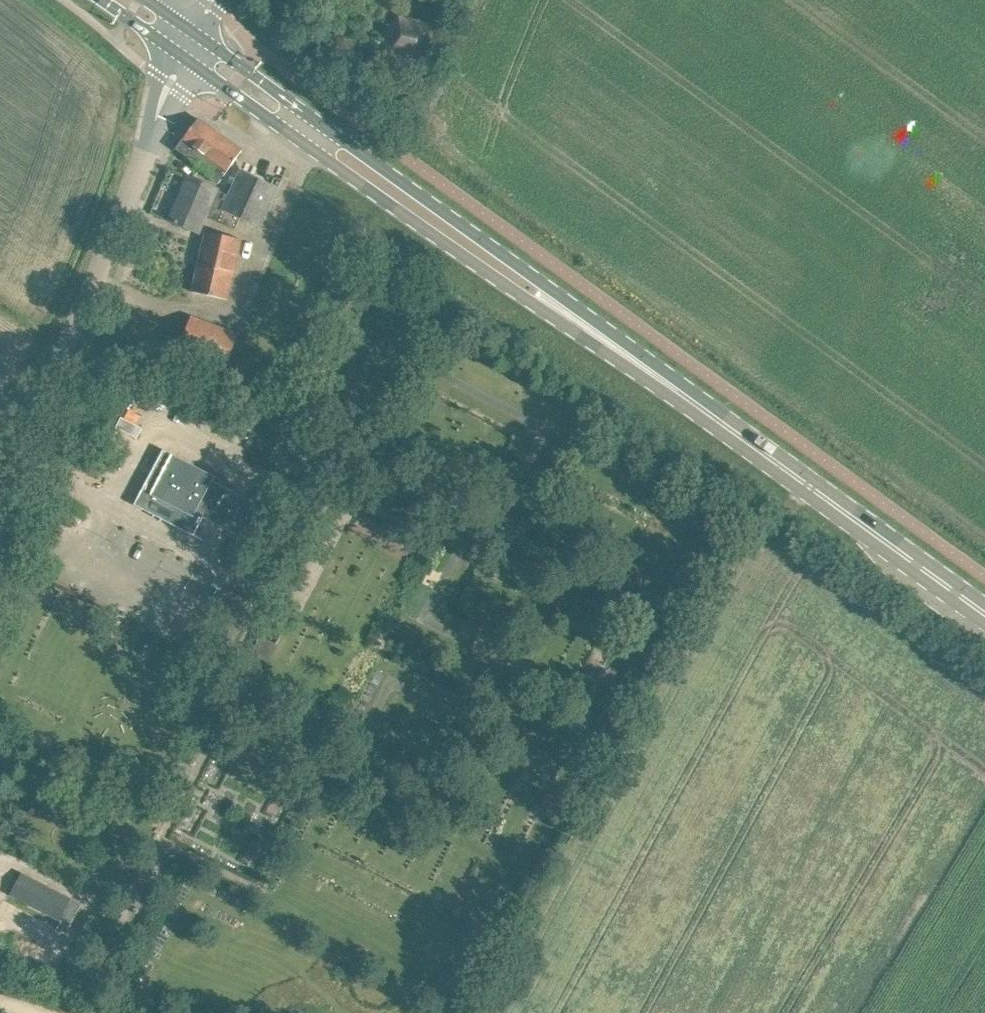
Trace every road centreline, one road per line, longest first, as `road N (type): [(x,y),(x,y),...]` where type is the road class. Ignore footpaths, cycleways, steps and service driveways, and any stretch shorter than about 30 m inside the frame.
road 1 (primary): [(984,615),(564,312)]
road 2 (unclassified): [(0,499),(186,58)]
road 3 (primary): [(564,312),(540,282),(198,34)]
road 4 (primary): [(186,58),(530,299),(564,312)]

